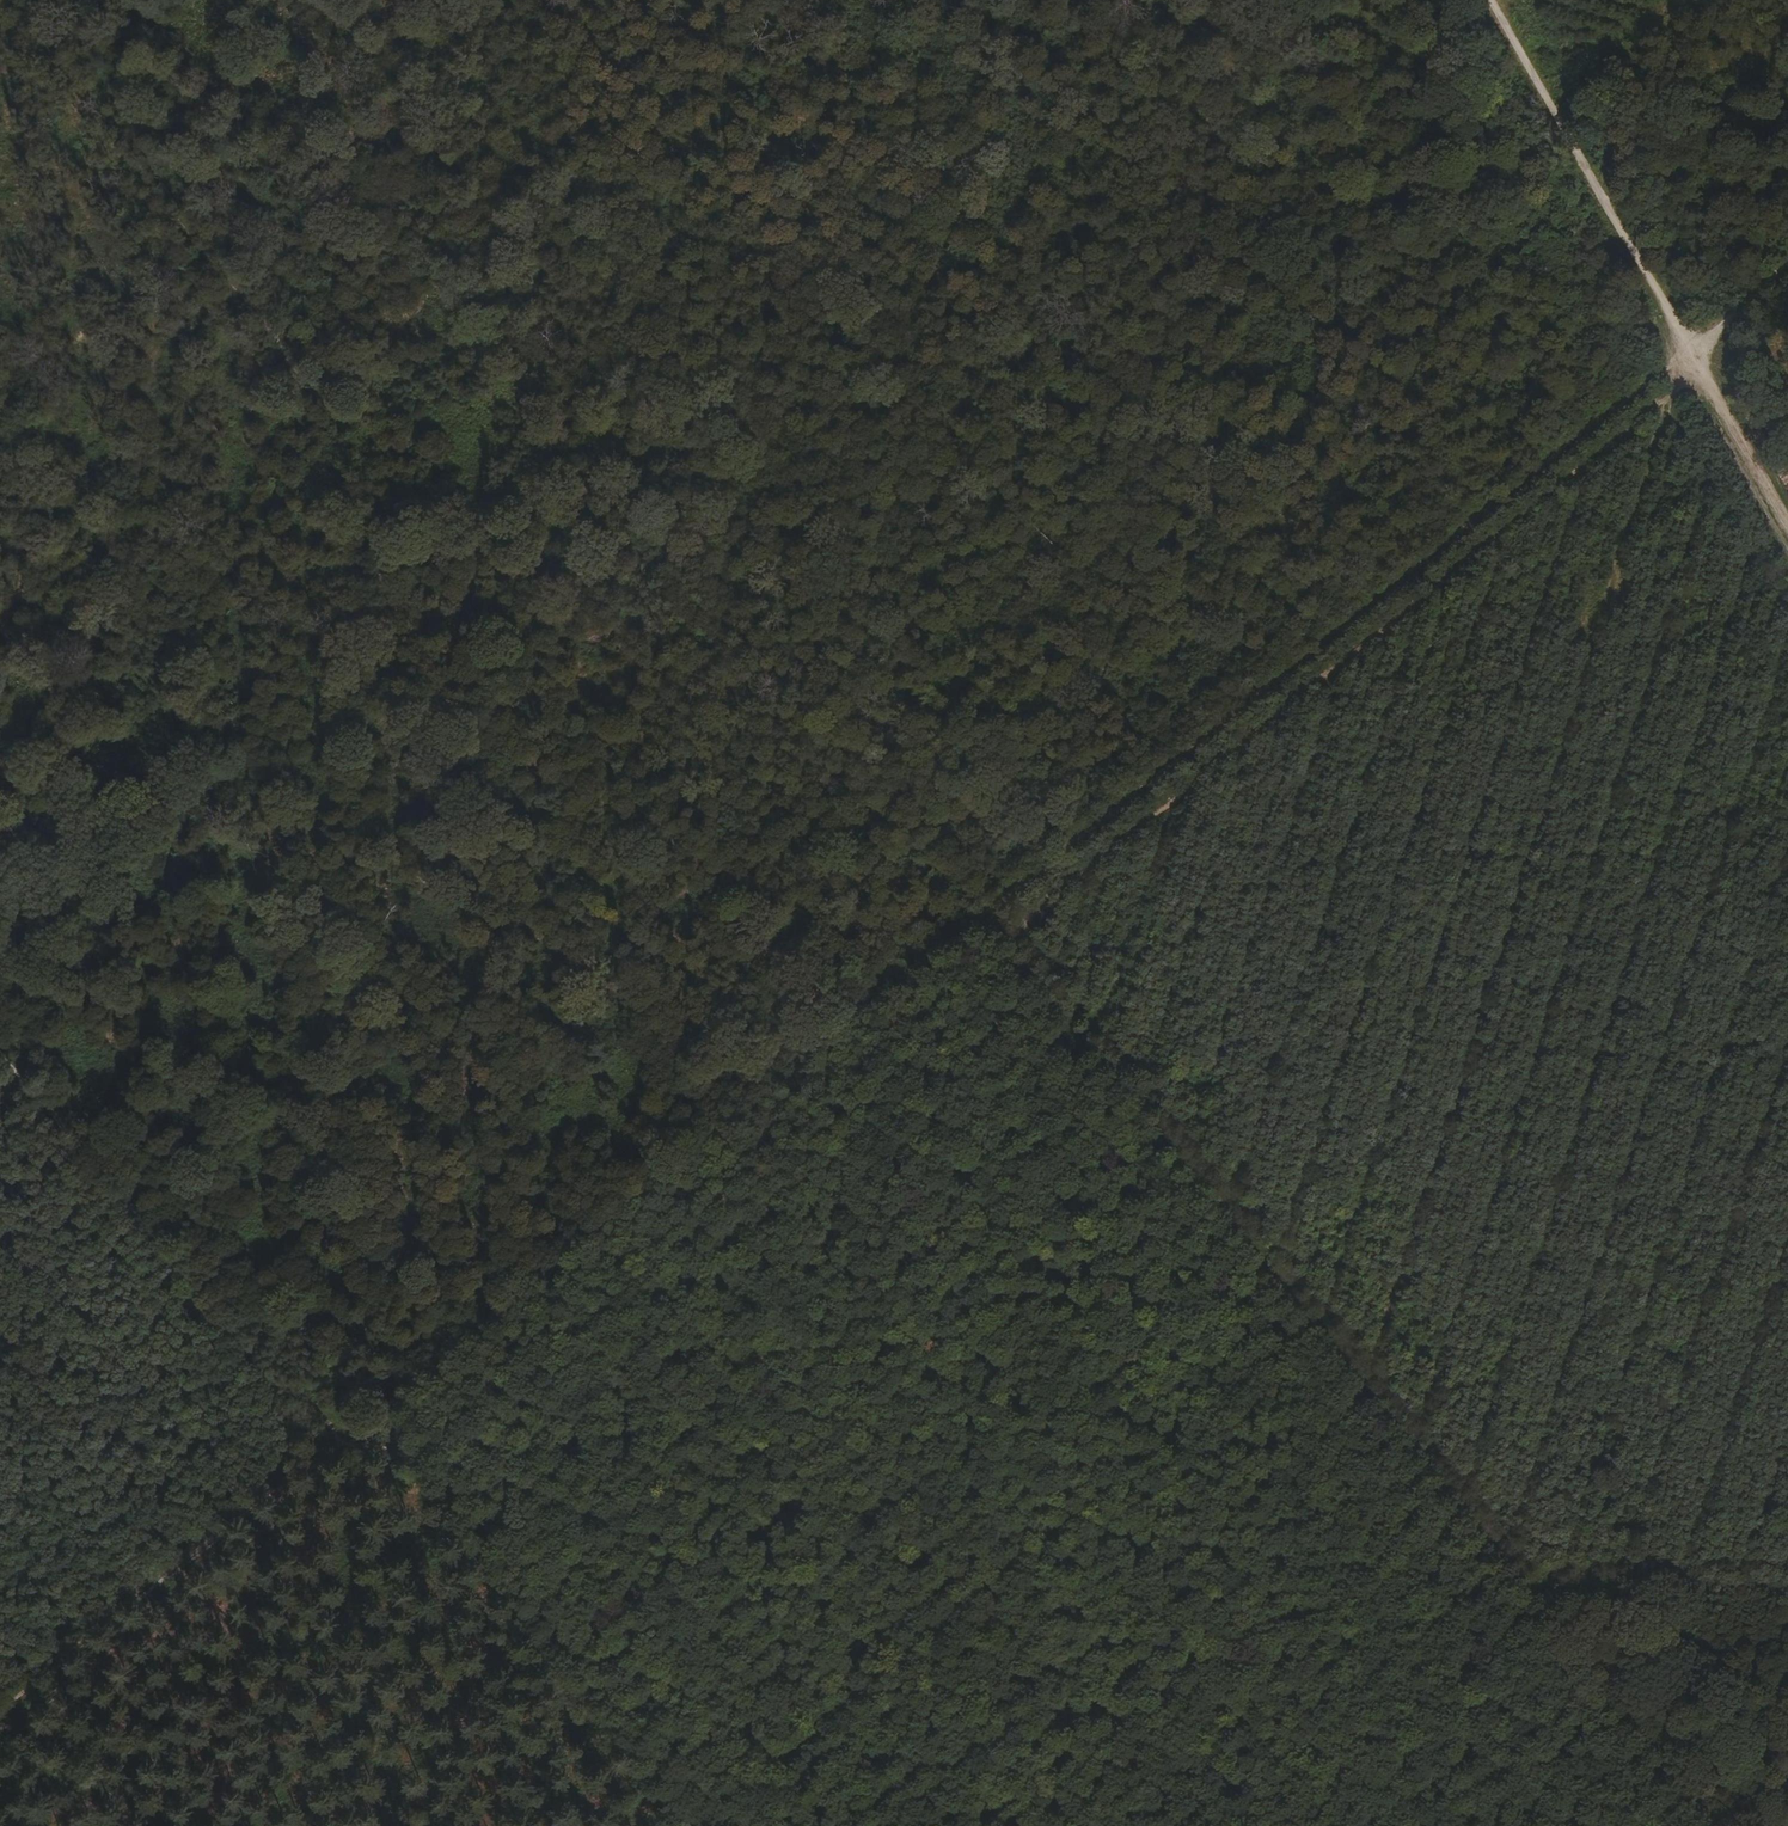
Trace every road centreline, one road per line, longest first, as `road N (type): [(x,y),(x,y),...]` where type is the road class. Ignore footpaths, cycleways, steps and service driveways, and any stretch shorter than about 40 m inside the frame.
road 1 (track): [(0,1690),(1787,265)]
road 2 (track): [(970,1825),(307,1415),(0,1044)]
road 3 (track): [(1493,0),(1787,542)]

